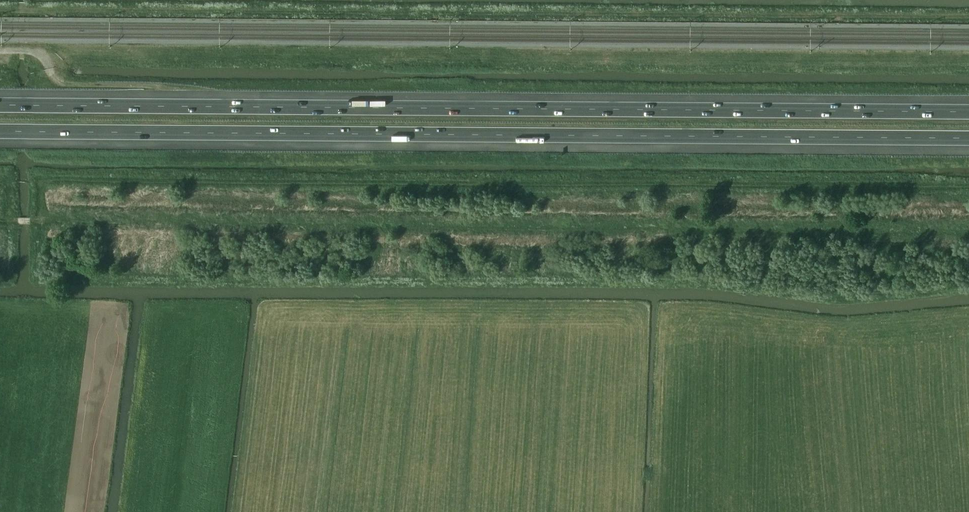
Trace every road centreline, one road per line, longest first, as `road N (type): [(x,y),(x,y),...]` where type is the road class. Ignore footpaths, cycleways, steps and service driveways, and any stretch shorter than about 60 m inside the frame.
road 1 (motorway): [(968,111),(0,103)]
road 2 (track): [(0,8),(968,15)]
road 3 (motorway): [(0,132),(968,138)]
road 4 (track): [(0,50),(36,51),(64,81),(163,89)]

